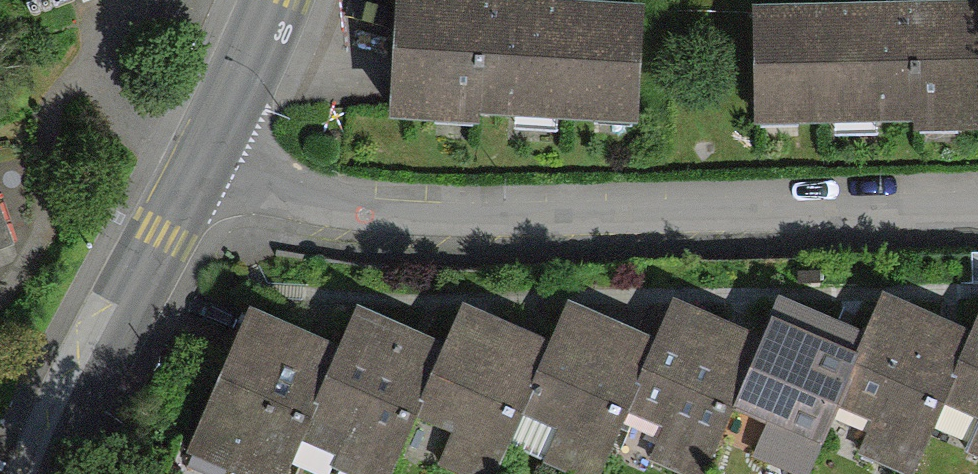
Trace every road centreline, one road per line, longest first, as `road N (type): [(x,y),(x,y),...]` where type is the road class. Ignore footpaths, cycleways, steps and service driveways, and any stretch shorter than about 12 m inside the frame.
road 1 (residential): [(194,164),(336,200),(490,212),(977,211)]
road 2 (residential): [(194,164),(70,395),(39,473)]
road 3 (residential): [(273,0),(194,164)]

